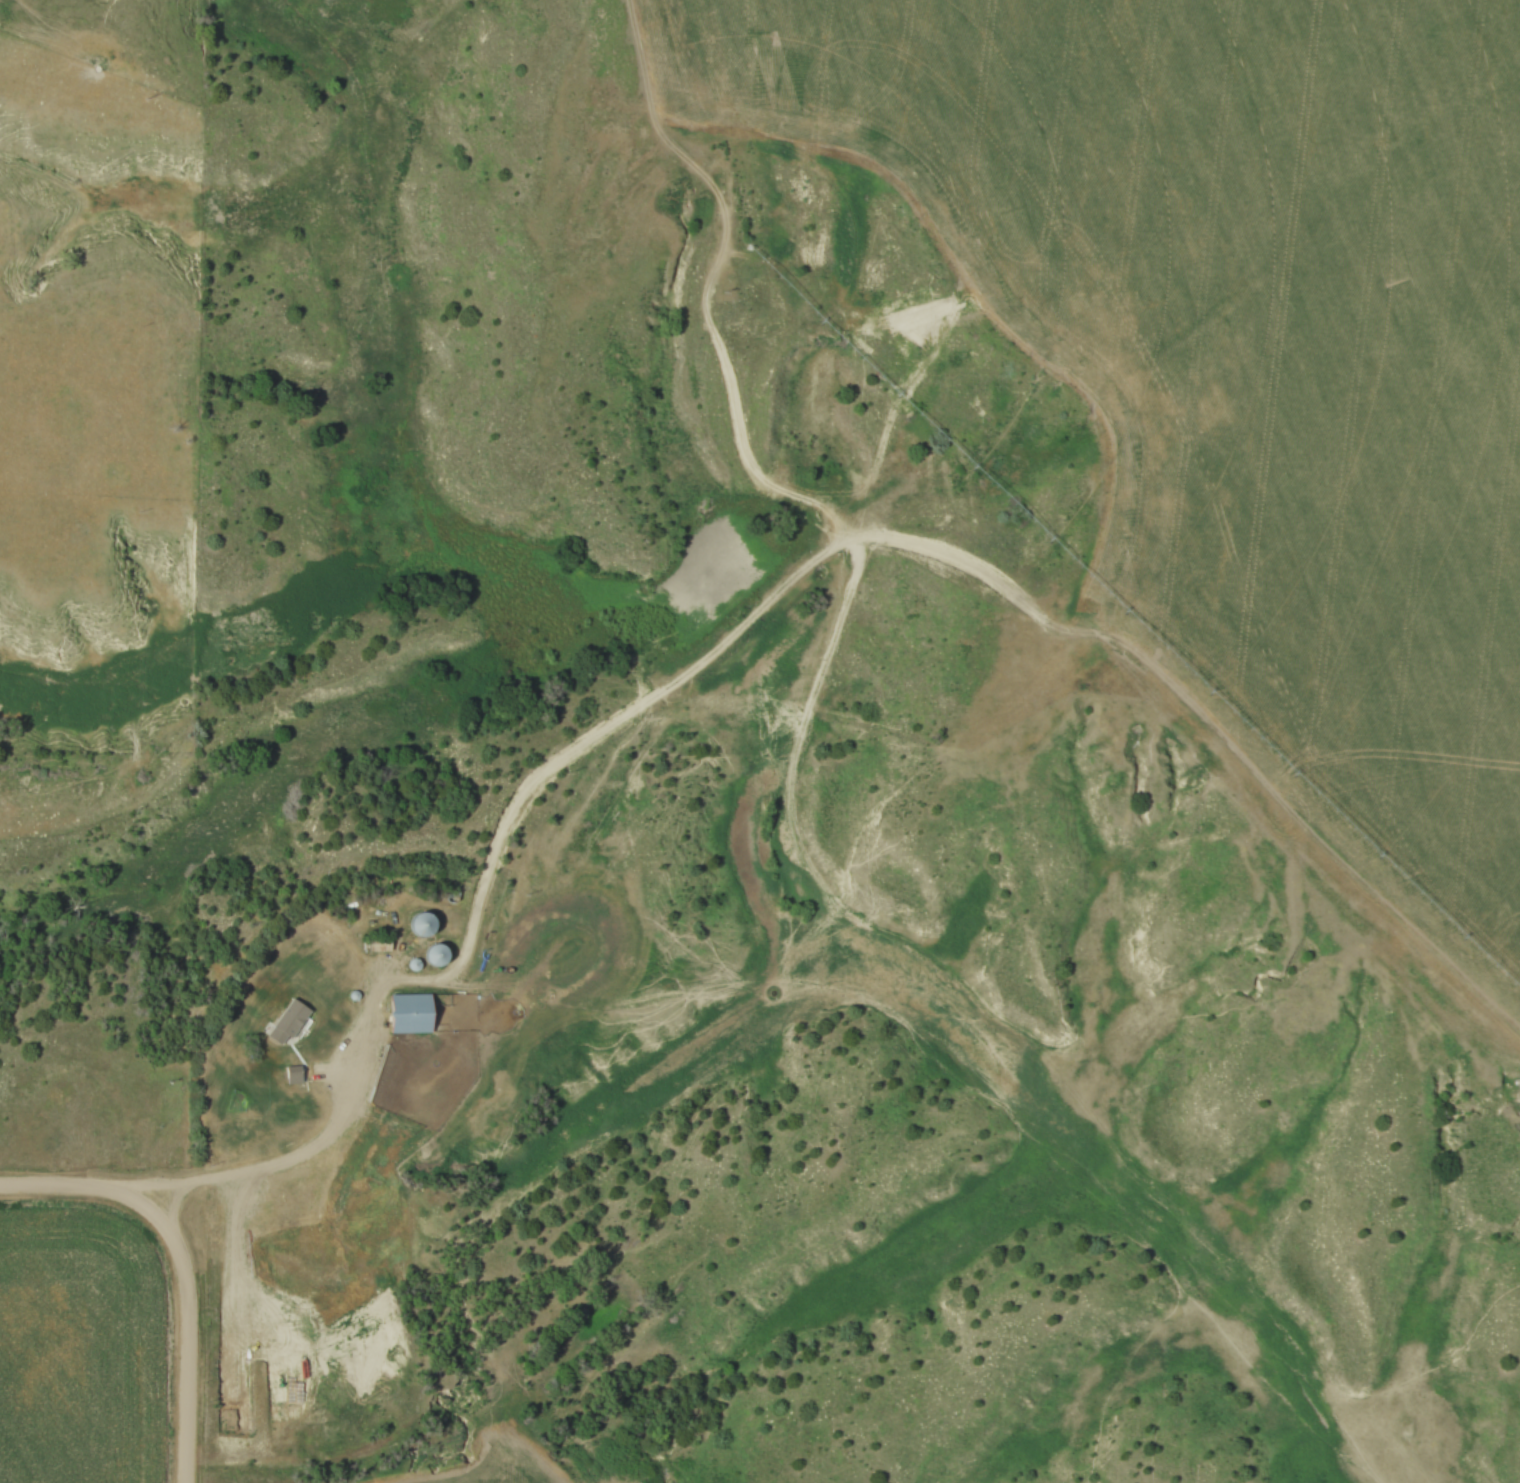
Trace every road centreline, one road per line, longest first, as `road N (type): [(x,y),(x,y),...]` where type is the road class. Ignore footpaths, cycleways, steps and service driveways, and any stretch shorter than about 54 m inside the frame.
road 1 (tertiary): [(117,1189),(161,1215),(185,1259),(185,1482)]

